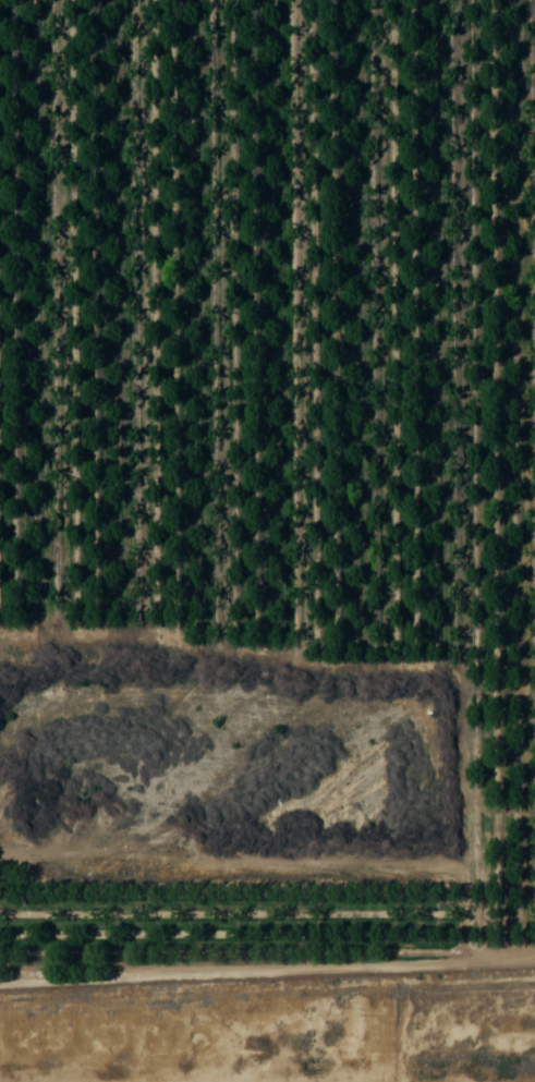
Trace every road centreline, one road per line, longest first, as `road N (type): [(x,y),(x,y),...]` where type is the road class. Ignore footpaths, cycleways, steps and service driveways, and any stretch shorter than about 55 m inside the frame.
road 1 (track): [(17,1081),(534,1002)]

